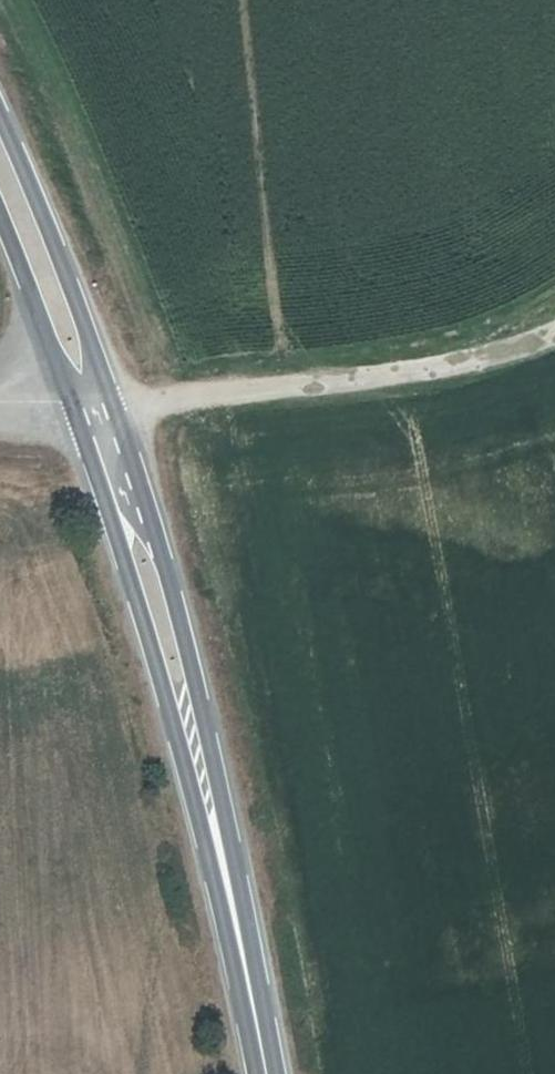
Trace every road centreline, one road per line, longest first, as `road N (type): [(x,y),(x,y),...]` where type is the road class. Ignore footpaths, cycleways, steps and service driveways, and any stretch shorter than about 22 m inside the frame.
road 1 (secondary): [(70,401),(130,578),(264,1060)]
road 2 (secondary): [(264,1060),(220,790),(166,569),(112,401)]
road 3 (track): [(554,324),(480,353),(393,372),(112,401)]
road 4 (secondary): [(112,401),(0,93)]
road 5 (secondary): [(0,210),(70,401)]

